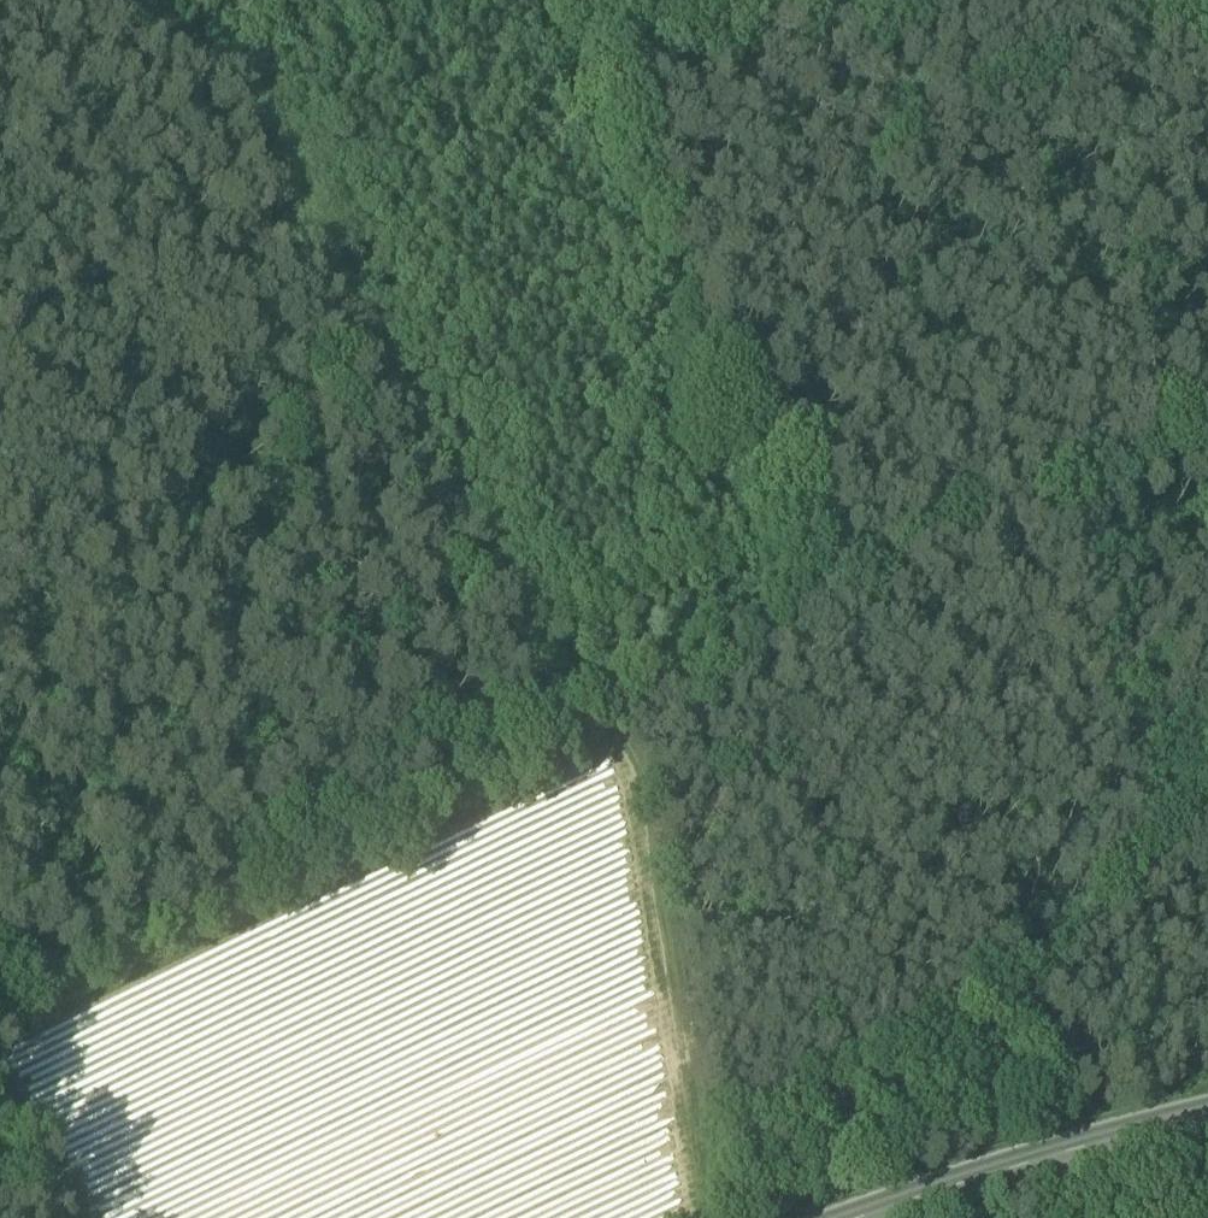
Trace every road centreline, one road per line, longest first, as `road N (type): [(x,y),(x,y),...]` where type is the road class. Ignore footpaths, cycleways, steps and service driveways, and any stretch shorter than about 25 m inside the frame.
road 1 (track): [(1207,451),(809,615),(0,972)]
road 2 (secondary): [(866,1217),(1207,1117)]

